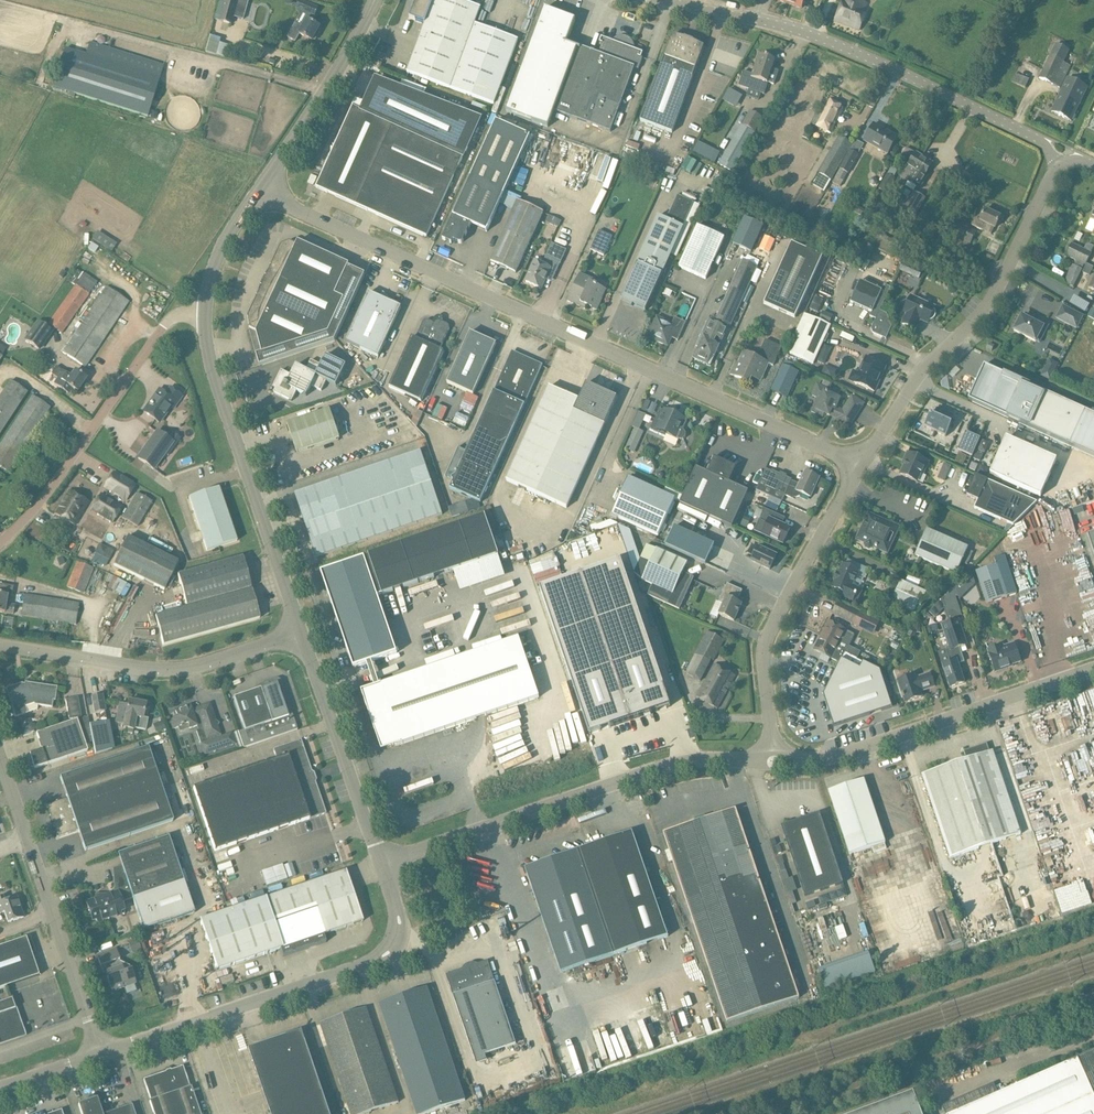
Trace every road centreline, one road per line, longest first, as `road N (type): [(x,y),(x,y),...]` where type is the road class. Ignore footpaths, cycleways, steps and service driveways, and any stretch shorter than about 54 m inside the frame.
road 1 (unclassified): [(863,465),(258,191)]
road 2 (unclassified): [(667,0),(852,50),(1031,135),(1056,170)]
road 3 (unclassified): [(383,865),(656,769),(772,761)]
road 4 (tertiary): [(100,1053),(387,955),(400,924),(383,865)]
road 5 (unclassified): [(863,465),(909,390),(985,309),(1056,170)]
road 6 (unclassified): [(772,761),(855,751),(1093,670)]
road 7 (tertiary): [(301,633),(215,377),(205,313)]
road 8 (unclassified): [(772,761),(766,643),(863,465)]
road 9 (unclassified): [(0,542),(48,492),(163,325),(205,313)]
road 10 (unclassified): [(100,1053),(0,755)]
road 11 (unclassified): [(0,645),(182,669),(301,633)]
road 12 (tertiary): [(383,865),(301,633)]
road 13 (tertiary): [(258,191),(375,1)]
road 14 (tertiary): [(205,313),(223,244),(258,191)]

